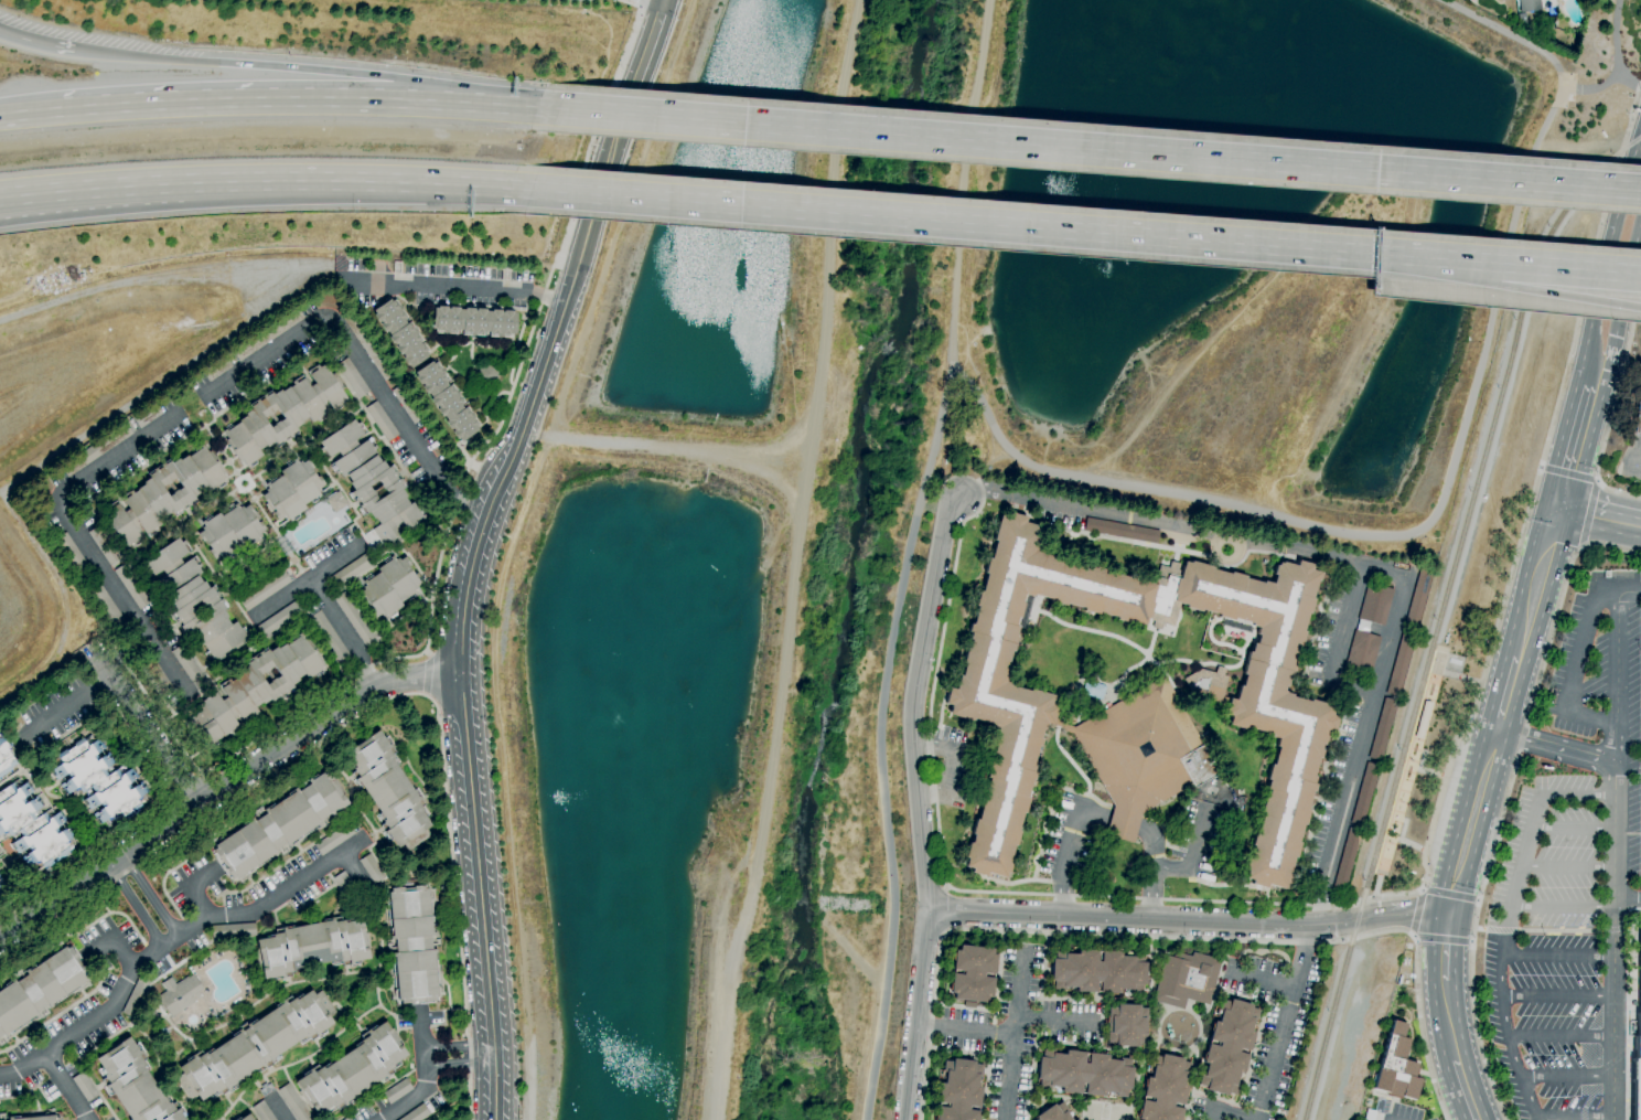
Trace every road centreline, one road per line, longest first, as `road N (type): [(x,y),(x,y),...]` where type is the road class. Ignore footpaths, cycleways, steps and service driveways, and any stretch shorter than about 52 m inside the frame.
road 1 (motorway): [(1640,190),(557,108)]
road 2 (track): [(528,1119),(492,646),(511,547),(548,436),(746,458),(812,434)]
road 3 (tertiary): [(494,1119),(496,1060),(458,679),(461,614),(485,515),(522,434),(577,265)]
road 4 (motorway): [(529,189),(1376,255)]
road 5 (residential): [(905,1119),(929,915),(915,689),(957,491)]
road 6 (tertiary): [(0,943),(369,687),(407,676),(458,679)]
road 7 (residential): [(929,915),(1447,919)]
road 8 (motorway): [(31,194),(335,180),(529,189)]
road 9 (motorway): [(526,105),(200,100),(42,111)]
road 10 (motorway): [(526,105),(390,77),(69,50)]
road 11 (track): [(548,436),(691,0)]
road 12 (track): [(991,0),(947,350)]
road 13 (secondary): [(1640,131),(1587,345),(1594,378)]
road 14 (motorway): [(1456,259),(1499,285),(1640,308)]
road 15 (residential): [(199,804),(95,650)]
road 16 (motorway): [(1456,259),(1640,273)]
road 17 (secondary): [(577,265),(633,96)]
road 18 (secondary): [(1517,658),(1556,508)]
road 19 (secondary): [(1594,378),(1612,355),(1640,235)]
road 20 (secondary): [(1556,508),(1591,387)]

